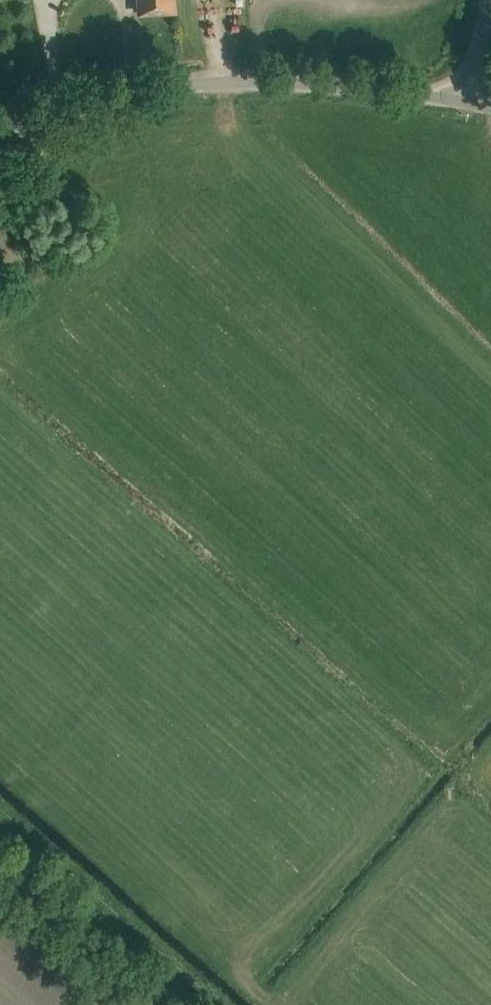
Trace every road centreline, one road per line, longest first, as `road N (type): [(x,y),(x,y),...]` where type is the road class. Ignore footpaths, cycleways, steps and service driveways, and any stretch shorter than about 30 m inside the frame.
road 1 (unclassified): [(0,124),(53,102),(190,84),(332,85),(461,99)]

